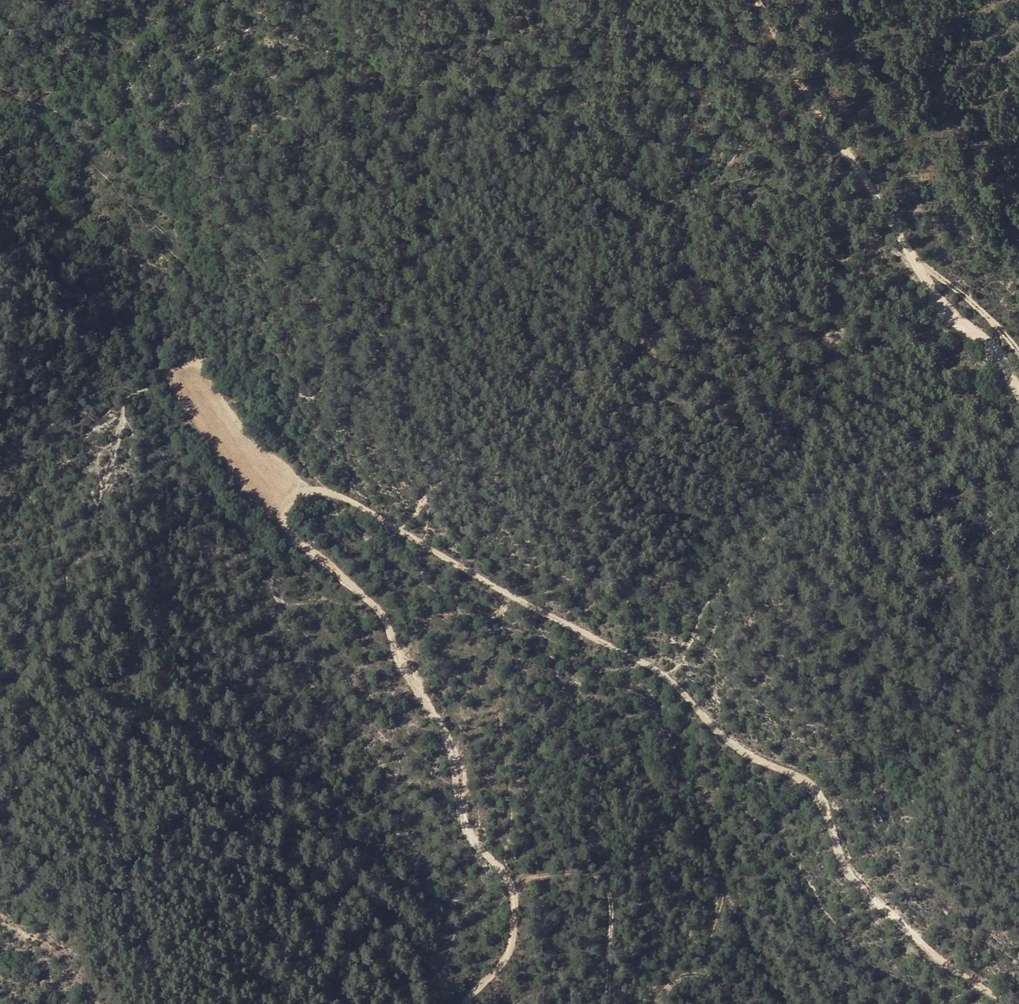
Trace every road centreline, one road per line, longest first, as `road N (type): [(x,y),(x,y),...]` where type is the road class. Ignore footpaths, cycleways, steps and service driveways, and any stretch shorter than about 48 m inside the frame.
road 1 (track): [(457,1003),(508,935),(507,882),(461,819),(461,771),(452,744),(399,669),(382,619),(285,528),(280,507),(303,487),(343,493),(640,659),(738,750),(805,782),(831,809),(869,896),(1010,1003)]
road 2 (track): [(1018,392),(995,346),(945,309),(757,0)]

